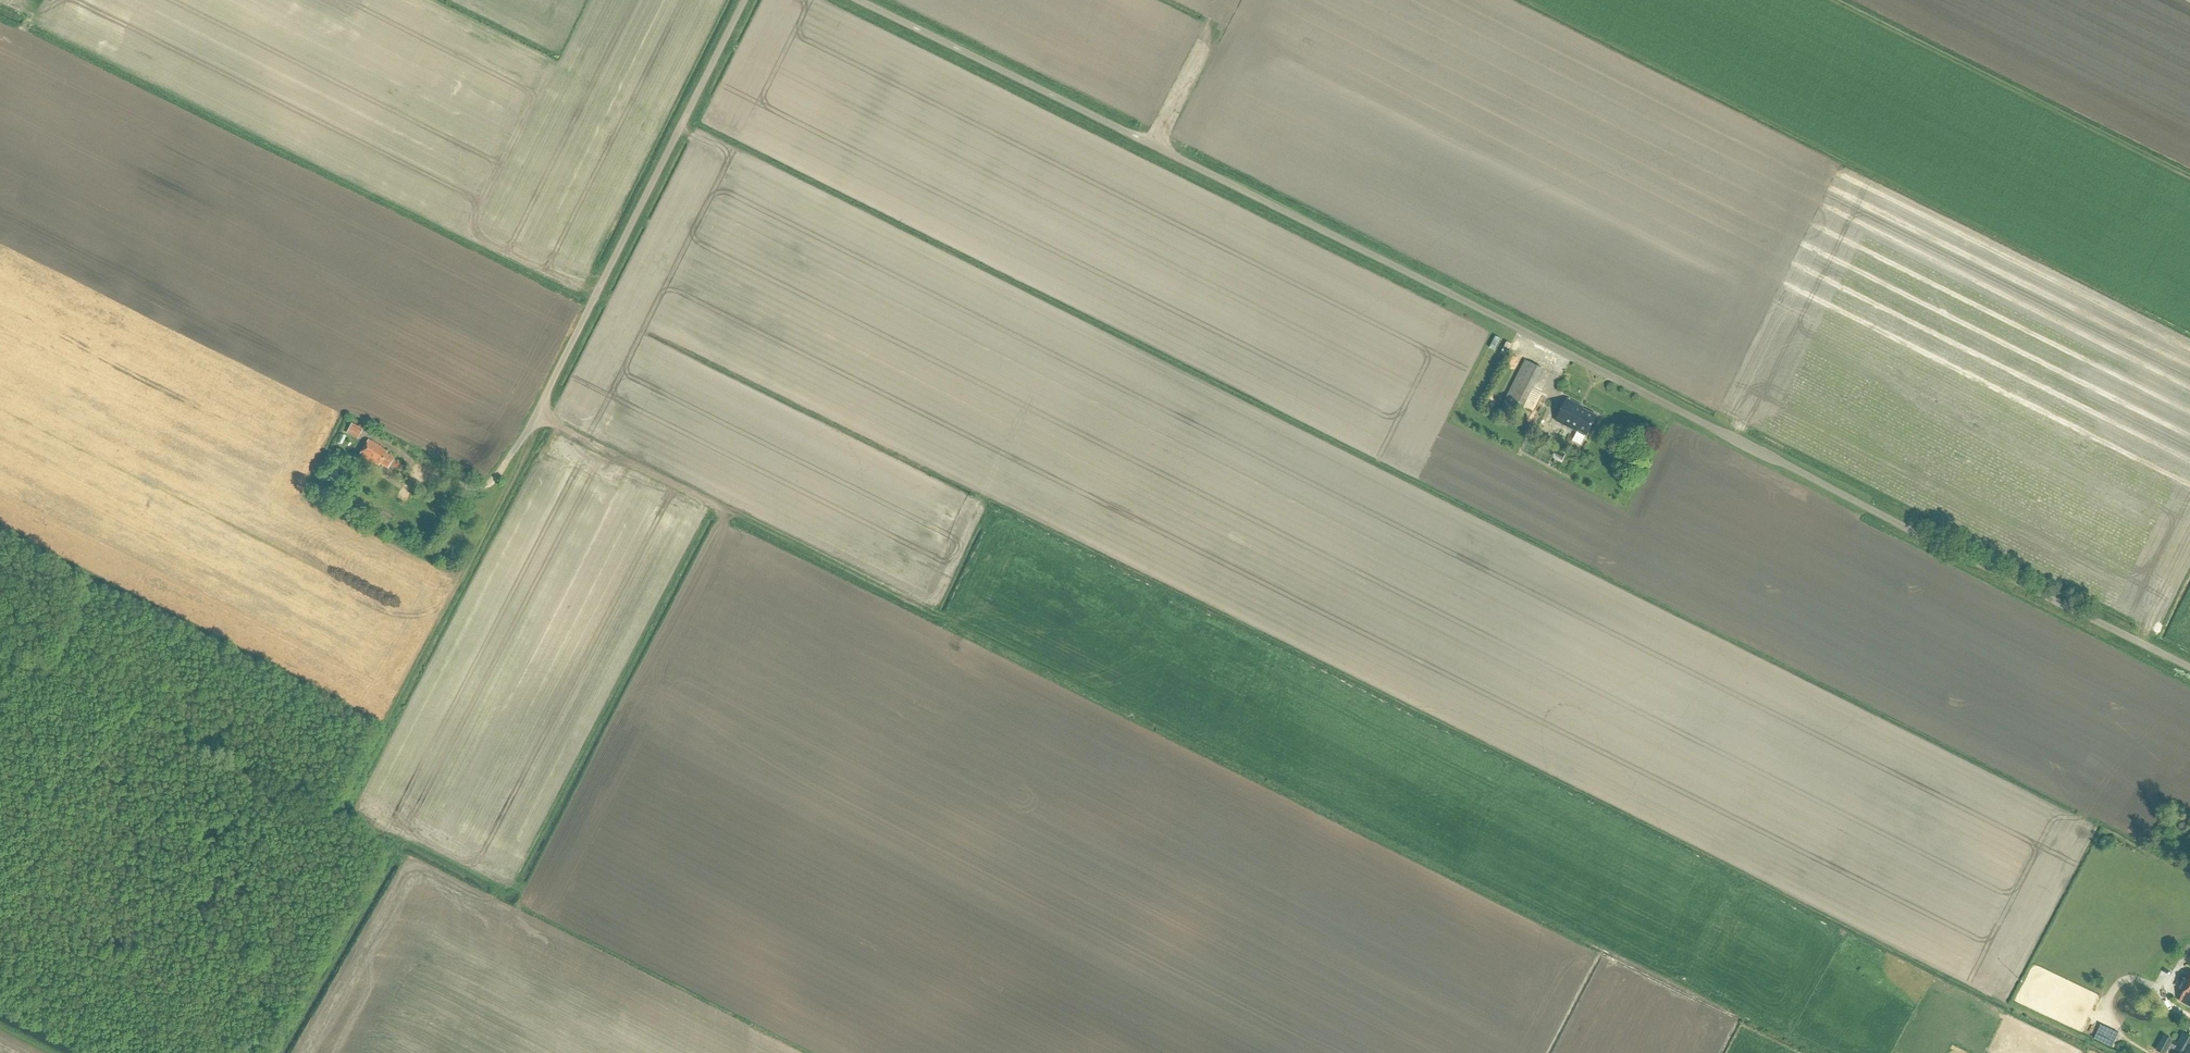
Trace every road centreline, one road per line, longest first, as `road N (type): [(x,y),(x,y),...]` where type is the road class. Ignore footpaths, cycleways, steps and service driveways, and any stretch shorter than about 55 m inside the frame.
road 1 (unclassified): [(2189,668),(856,0)]
road 2 (unclassified): [(744,0),(526,433),(484,486),(418,470),(405,498)]
road 3 (track): [(719,509),(971,630)]
road 4 (track): [(726,534),(719,509),(698,497),(534,417)]

